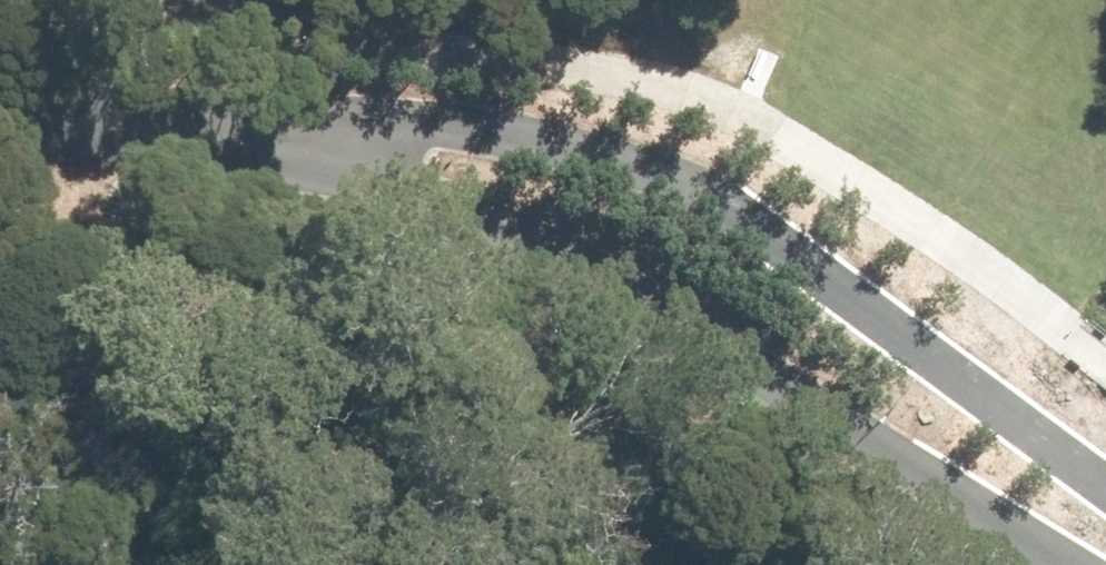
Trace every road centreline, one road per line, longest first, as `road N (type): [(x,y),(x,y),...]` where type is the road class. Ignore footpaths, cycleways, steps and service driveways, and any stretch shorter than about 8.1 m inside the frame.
road 1 (residential): [(244,126),(376,122),(498,130),(645,162),(744,211),(1105,486)]
road 2 (residential): [(1070,564),(844,430),(726,345),(391,182),(244,126)]
road 3 (residential): [(244,126),(0,81)]

